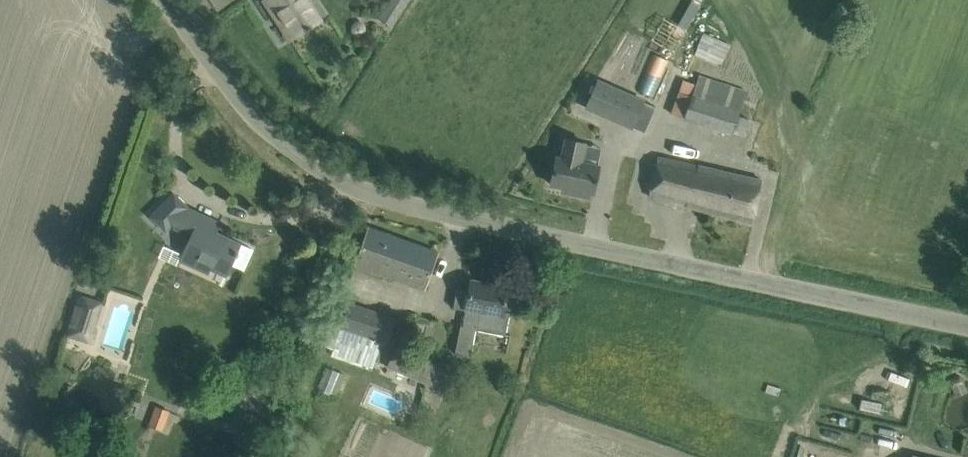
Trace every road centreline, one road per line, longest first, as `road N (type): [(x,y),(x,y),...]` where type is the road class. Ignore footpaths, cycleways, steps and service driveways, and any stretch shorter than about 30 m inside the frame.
road 1 (unclassified): [(967,336),(343,196),(271,152),(155,0)]

